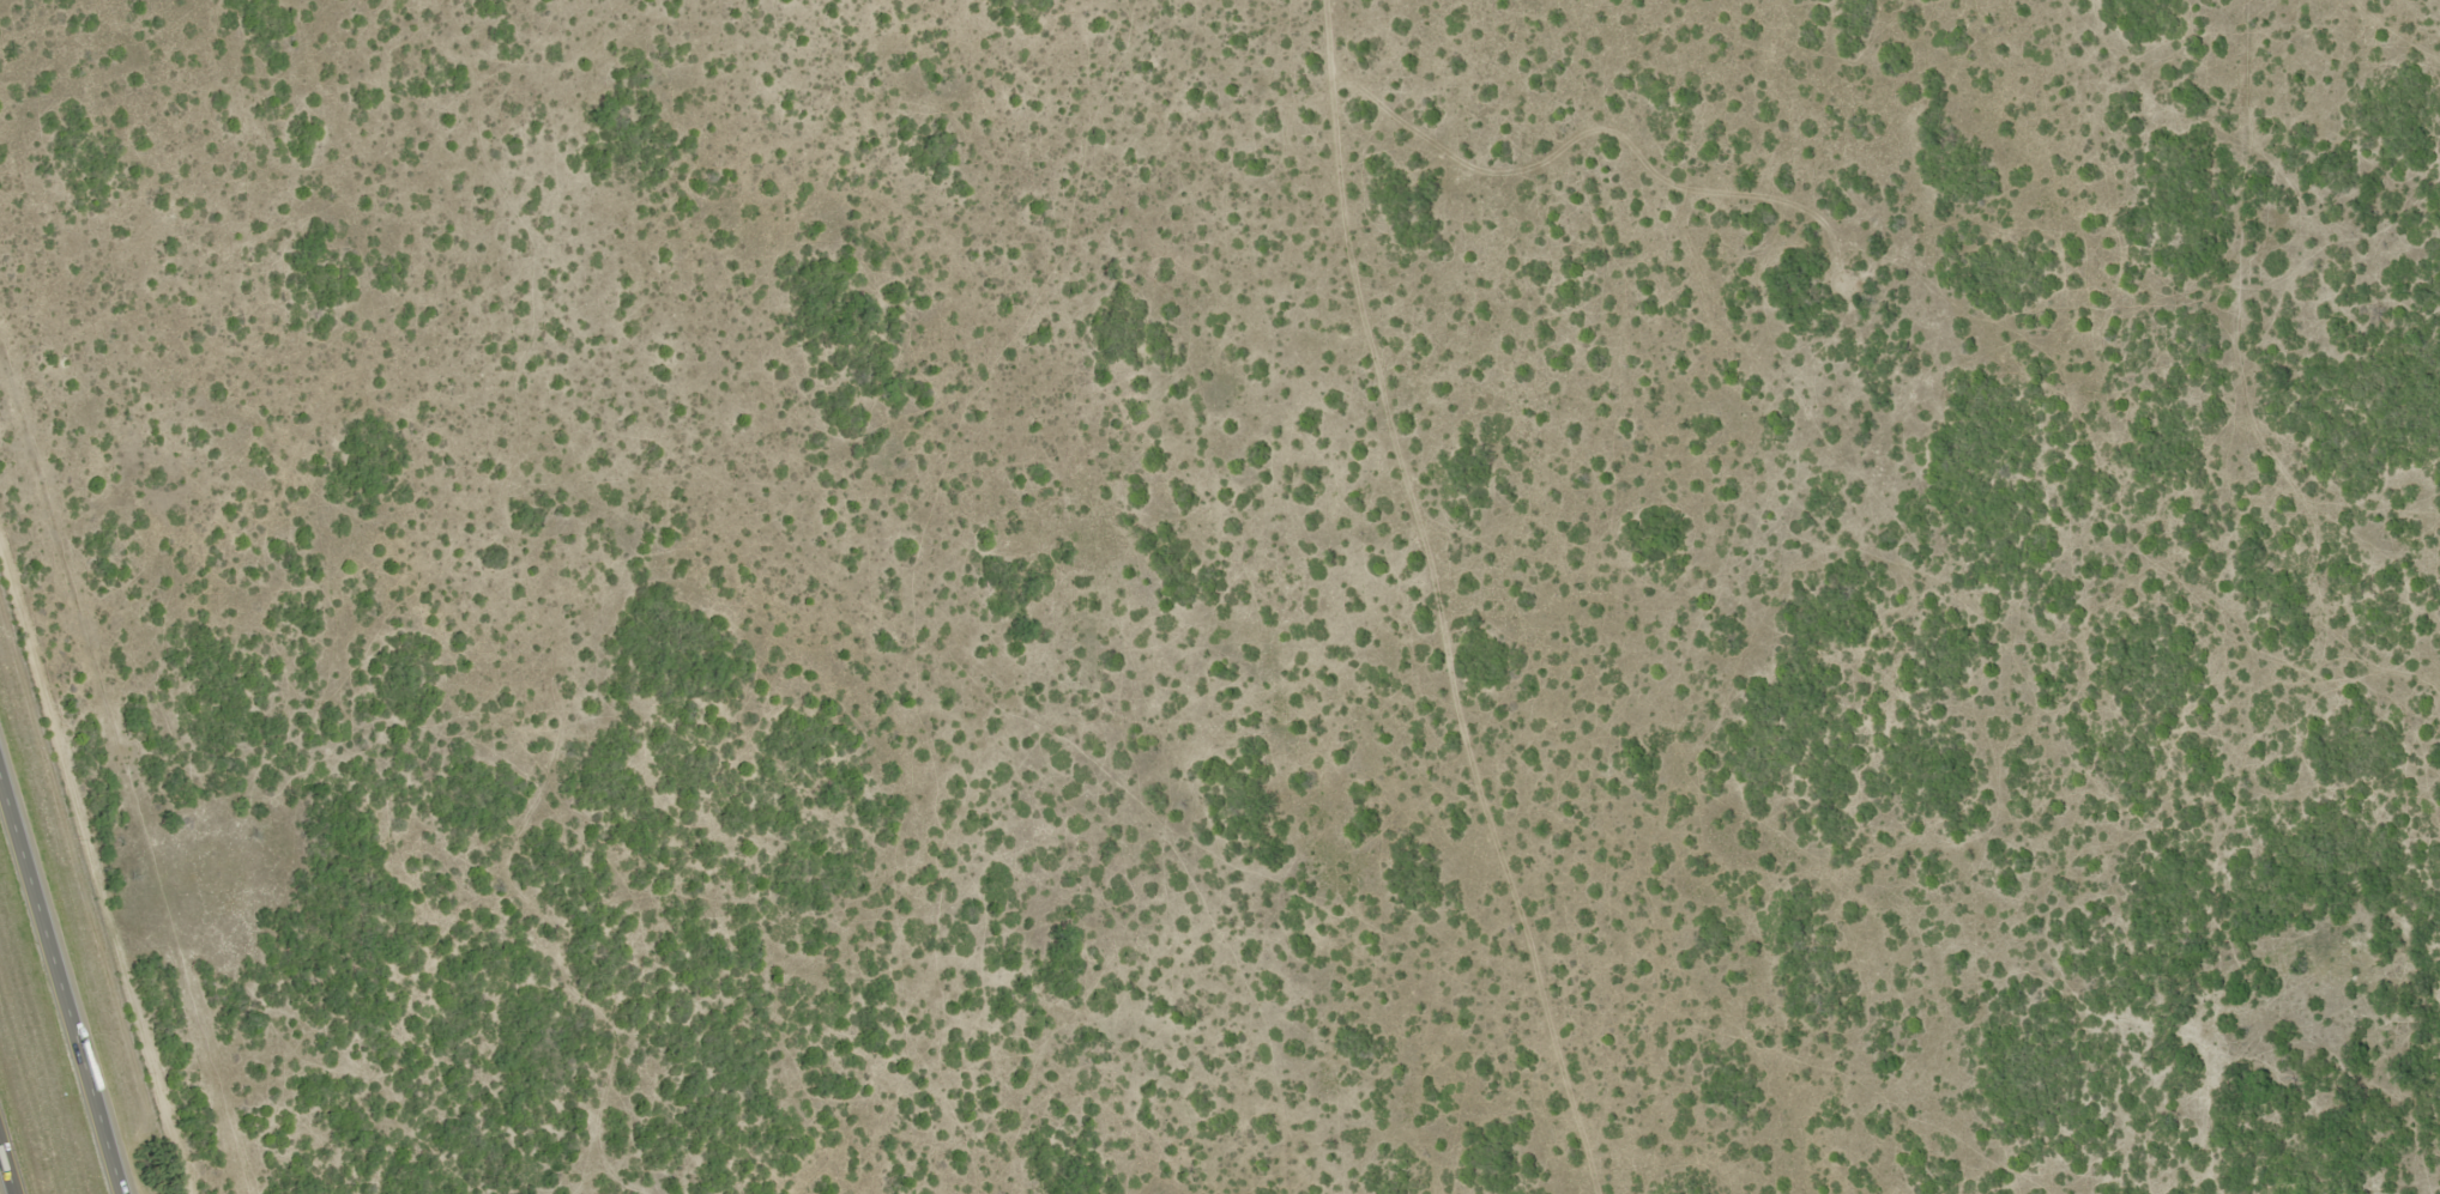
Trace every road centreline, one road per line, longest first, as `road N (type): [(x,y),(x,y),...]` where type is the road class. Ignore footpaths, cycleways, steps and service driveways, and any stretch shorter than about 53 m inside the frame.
road 1 (trunk): [(128,1193),(0,758)]

